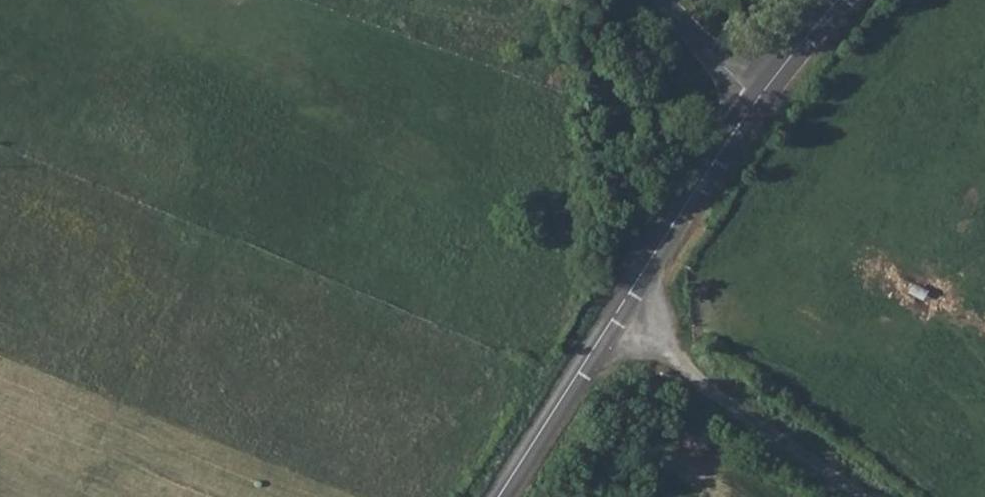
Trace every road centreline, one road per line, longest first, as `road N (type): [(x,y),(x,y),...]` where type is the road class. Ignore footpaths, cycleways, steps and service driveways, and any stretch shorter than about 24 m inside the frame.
road 1 (secondary): [(755,100),(496,496)]
road 2 (unclassified): [(755,100),(658,0)]
road 3 (secondary): [(835,0),(755,100)]

